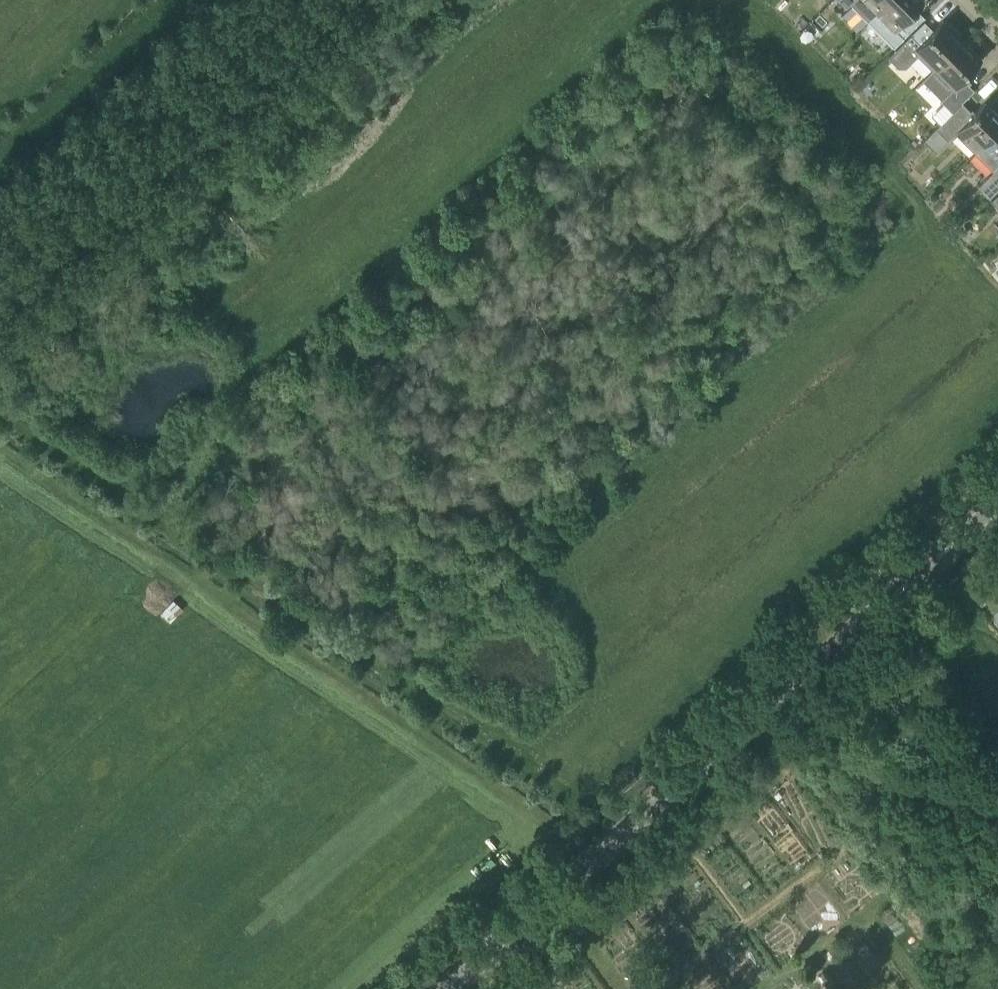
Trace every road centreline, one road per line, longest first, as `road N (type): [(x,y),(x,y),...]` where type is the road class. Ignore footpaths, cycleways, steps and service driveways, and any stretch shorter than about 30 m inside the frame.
road 1 (tertiary): [(446,988),(997,504)]
road 2 (track): [(600,812),(0,412)]

